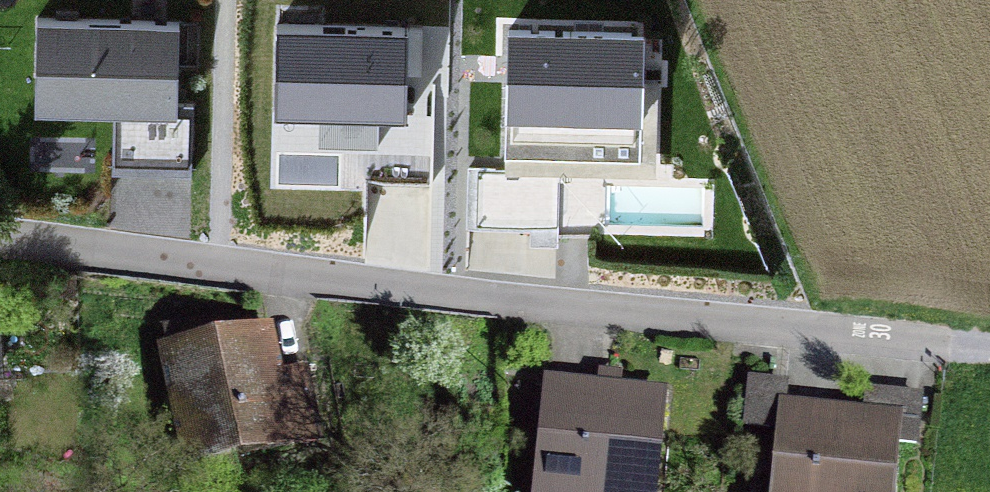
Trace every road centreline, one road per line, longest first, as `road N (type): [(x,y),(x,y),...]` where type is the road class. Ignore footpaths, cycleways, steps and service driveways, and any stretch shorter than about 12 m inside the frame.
road 1 (residential): [(0,237),(501,305),(946,348)]

